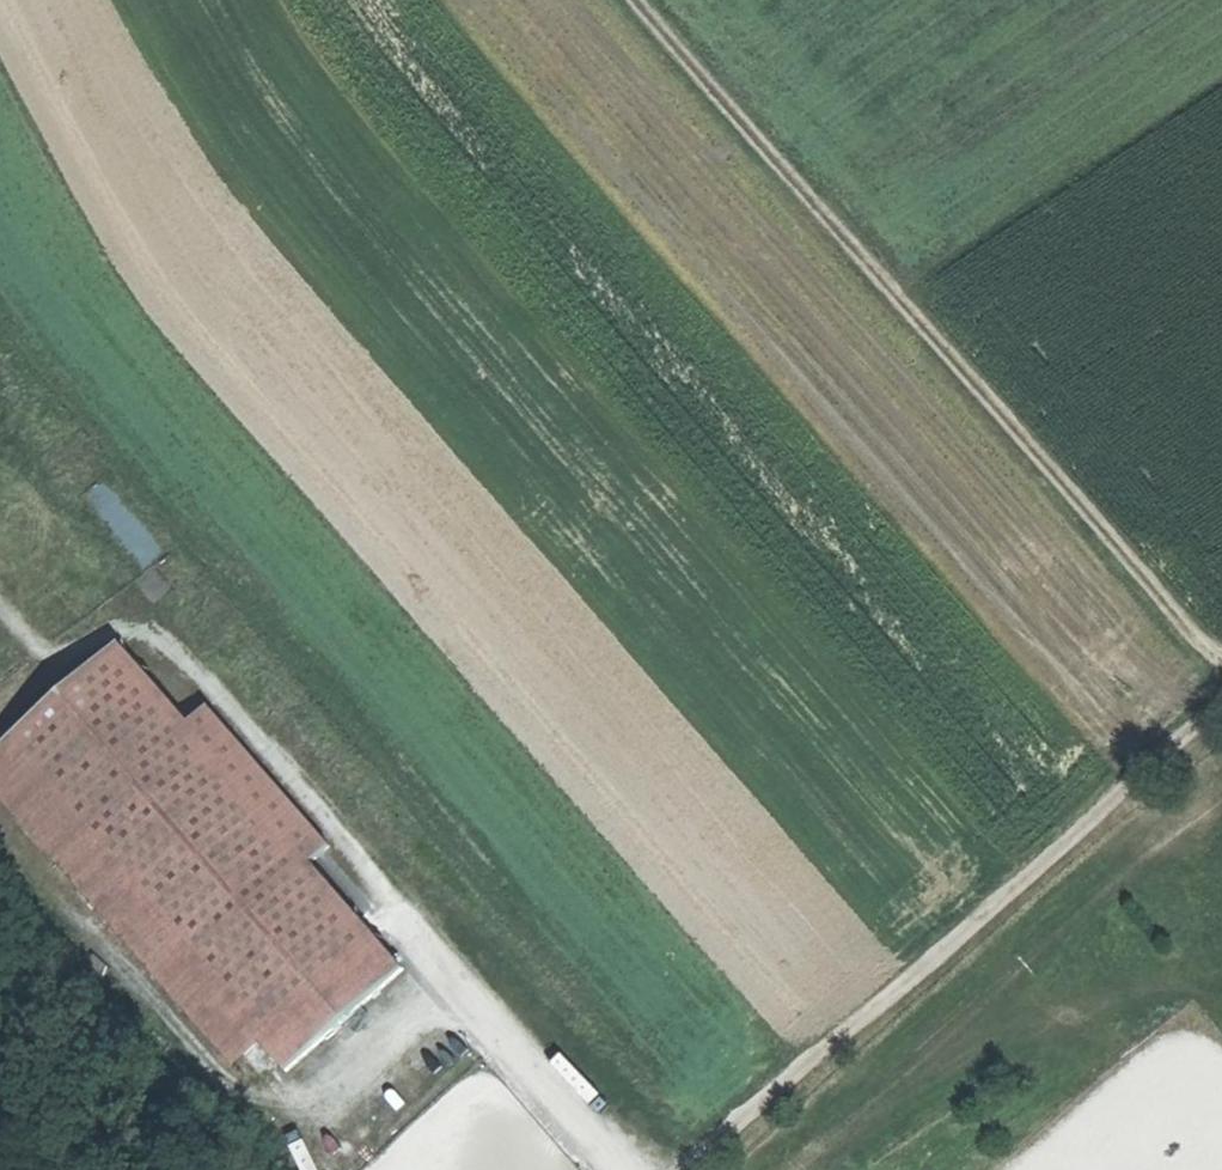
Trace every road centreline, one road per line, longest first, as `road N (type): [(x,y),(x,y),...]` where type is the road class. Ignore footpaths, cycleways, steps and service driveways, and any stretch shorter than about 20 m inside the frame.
road 1 (track): [(634,0),(1221,664)]
road 2 (track): [(1221,709),(686,1169)]
road 3 (track): [(770,1169),(1221,810)]

